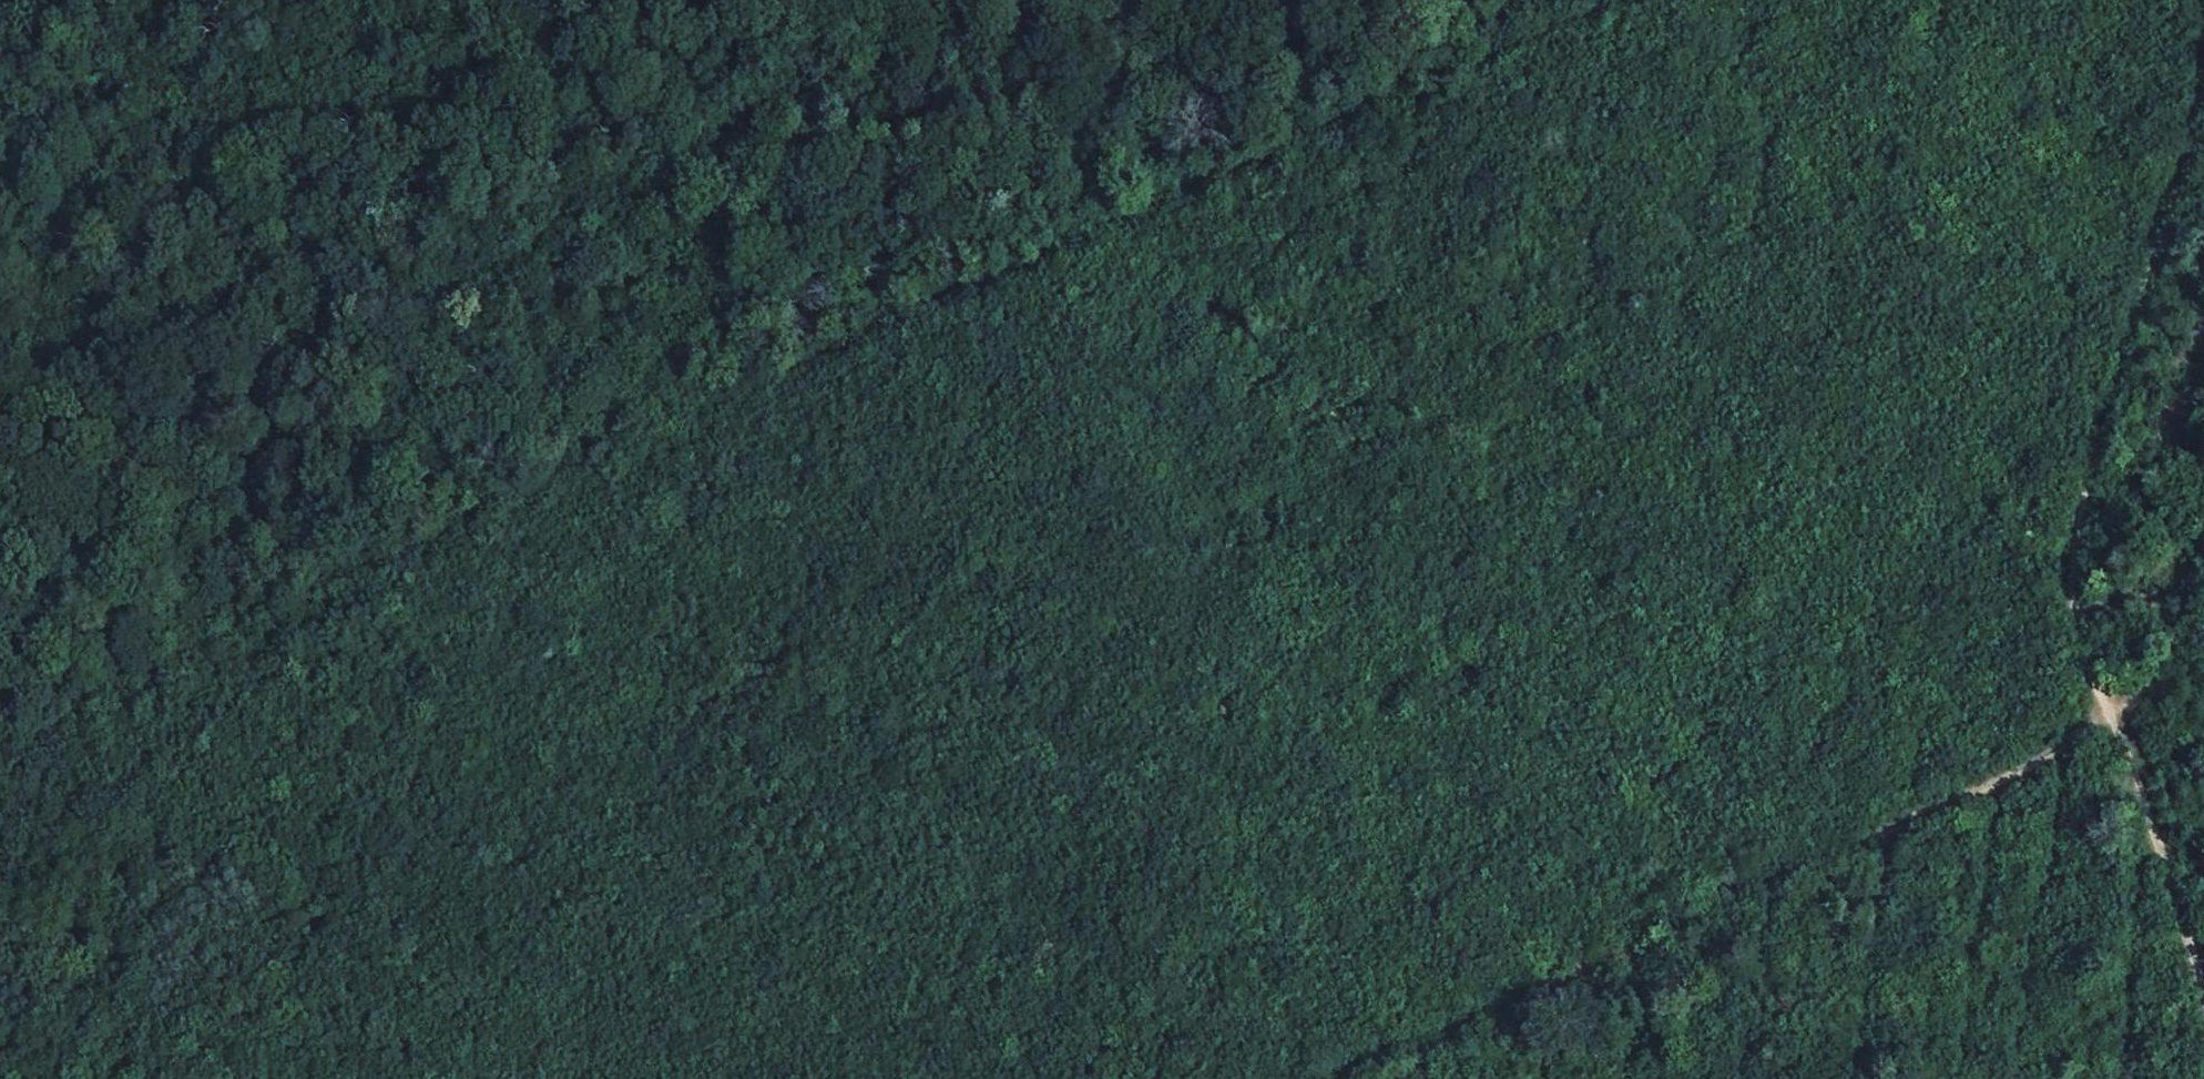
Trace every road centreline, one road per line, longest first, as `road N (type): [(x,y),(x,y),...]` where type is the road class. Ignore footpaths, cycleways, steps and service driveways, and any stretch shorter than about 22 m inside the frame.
road 1 (track): [(1324,1078),(2042,762),(2109,714)]

